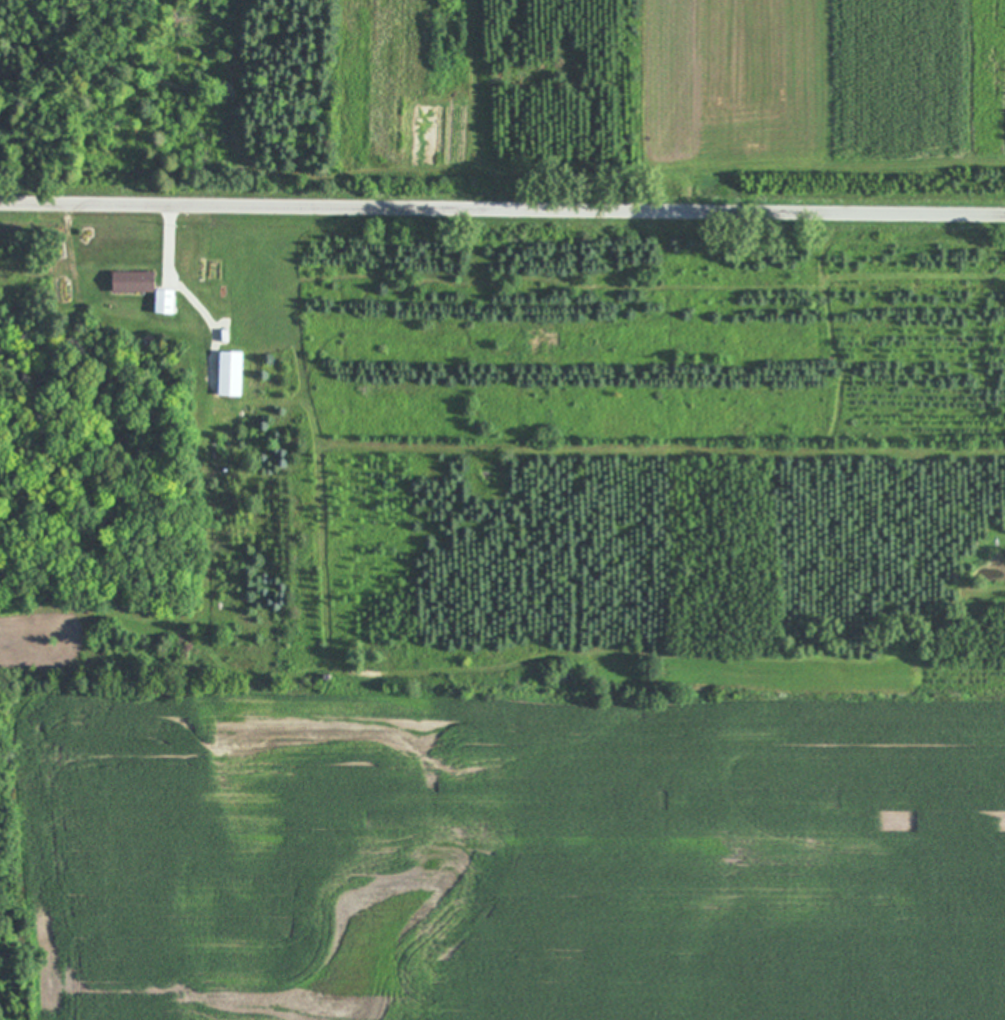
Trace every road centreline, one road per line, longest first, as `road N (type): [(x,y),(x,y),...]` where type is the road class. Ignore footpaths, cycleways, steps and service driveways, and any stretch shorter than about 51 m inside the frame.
road 1 (residential): [(1004,216),(0,204)]

